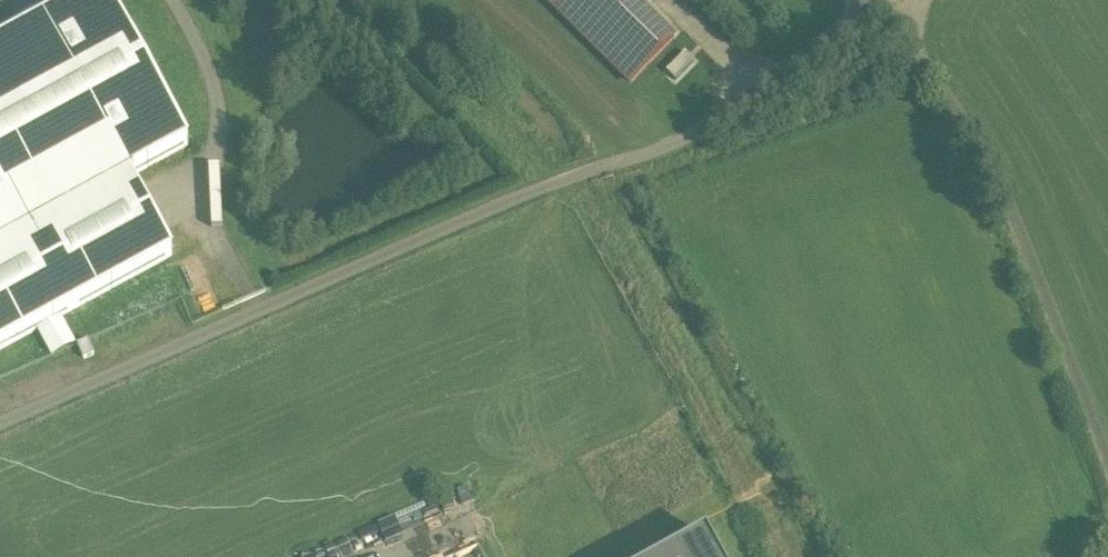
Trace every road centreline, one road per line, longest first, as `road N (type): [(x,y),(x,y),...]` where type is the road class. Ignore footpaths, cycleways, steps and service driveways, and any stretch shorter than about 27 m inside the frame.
road 1 (unclassified): [(0,424),(528,195),(659,154),(736,119),(874,2)]
road 2 (unclassified): [(1107,448),(1026,229),(985,151),(931,67),(874,2)]

